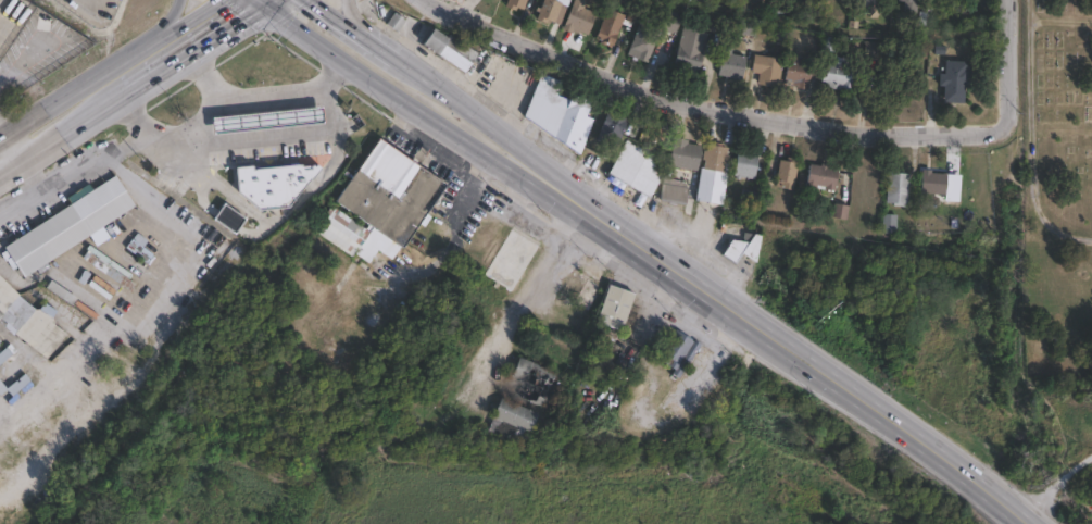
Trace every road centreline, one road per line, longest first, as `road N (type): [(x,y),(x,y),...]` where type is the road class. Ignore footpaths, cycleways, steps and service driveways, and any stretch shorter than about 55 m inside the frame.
road 1 (residential): [(1012,0),(1012,116),(1004,129),(865,126),(632,84),(431,0)]
road 2 (primary): [(1025,523),(956,467),(582,210)]
road 3 (primary): [(252,0),(549,199),(582,210)]
road 4 (primary): [(582,210),(567,186),(392,55)]
road 5 (secondary): [(139,54),(8,136)]
road 6 (secondary): [(24,164),(150,82)]
road 7 (secondary): [(150,82),(264,8)]

